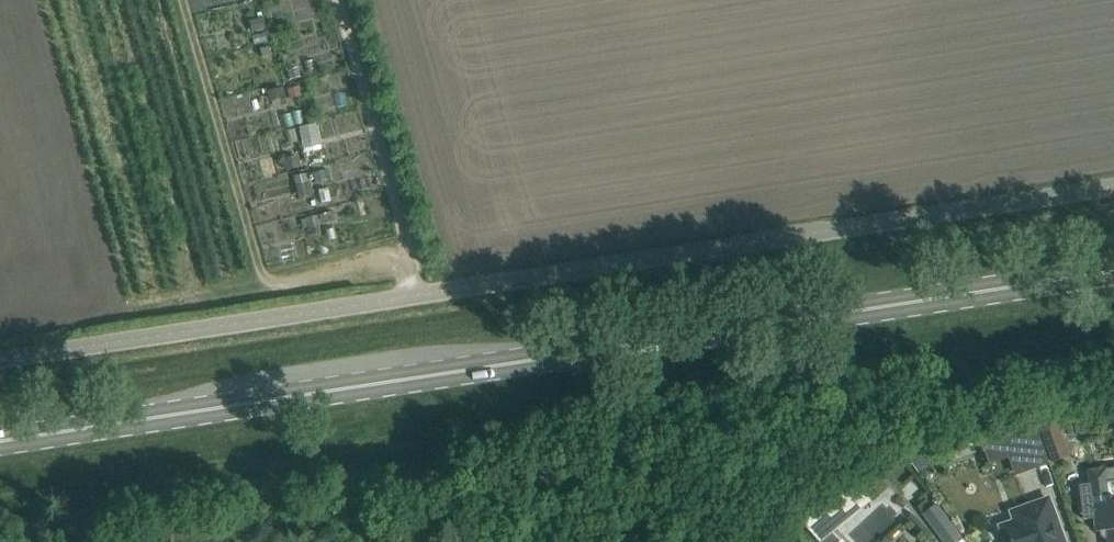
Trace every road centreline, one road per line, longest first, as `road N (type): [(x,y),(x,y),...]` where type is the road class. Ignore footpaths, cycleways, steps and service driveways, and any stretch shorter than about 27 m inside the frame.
road 1 (primary): [(1113,271),(0,442)]

